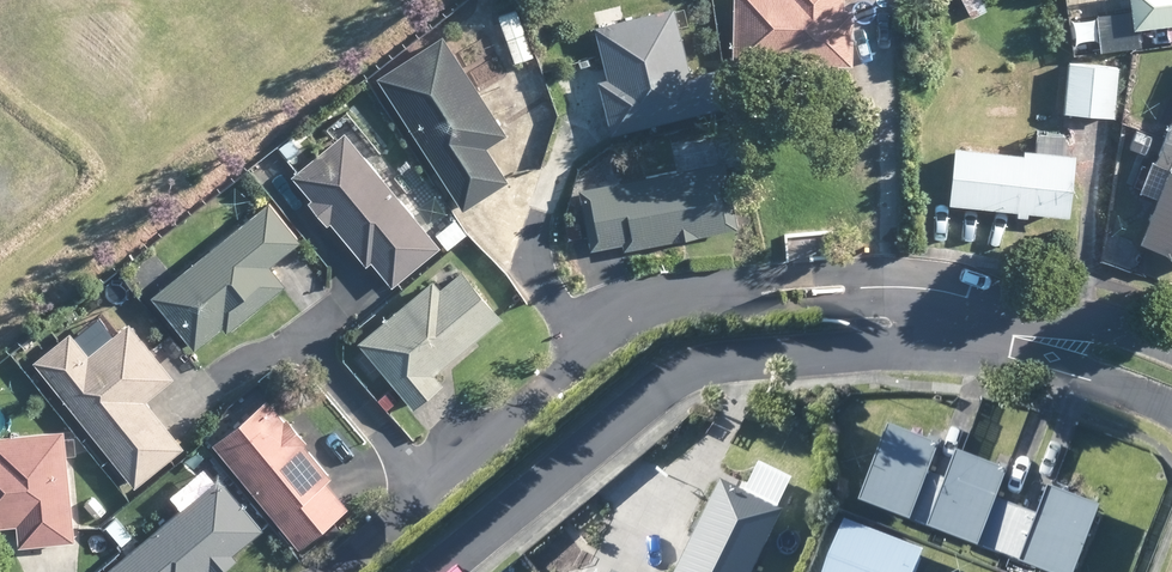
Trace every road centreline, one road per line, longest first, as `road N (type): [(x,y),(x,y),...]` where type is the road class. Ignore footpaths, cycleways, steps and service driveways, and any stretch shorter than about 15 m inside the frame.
road 1 (residential): [(328,571),(661,308),(903,287),(953,297),(978,348)]
road 2 (residential): [(440,571),(667,384),(736,359),(978,348)]
road 3 (residential): [(978,348),(1087,352),(1171,377)]

